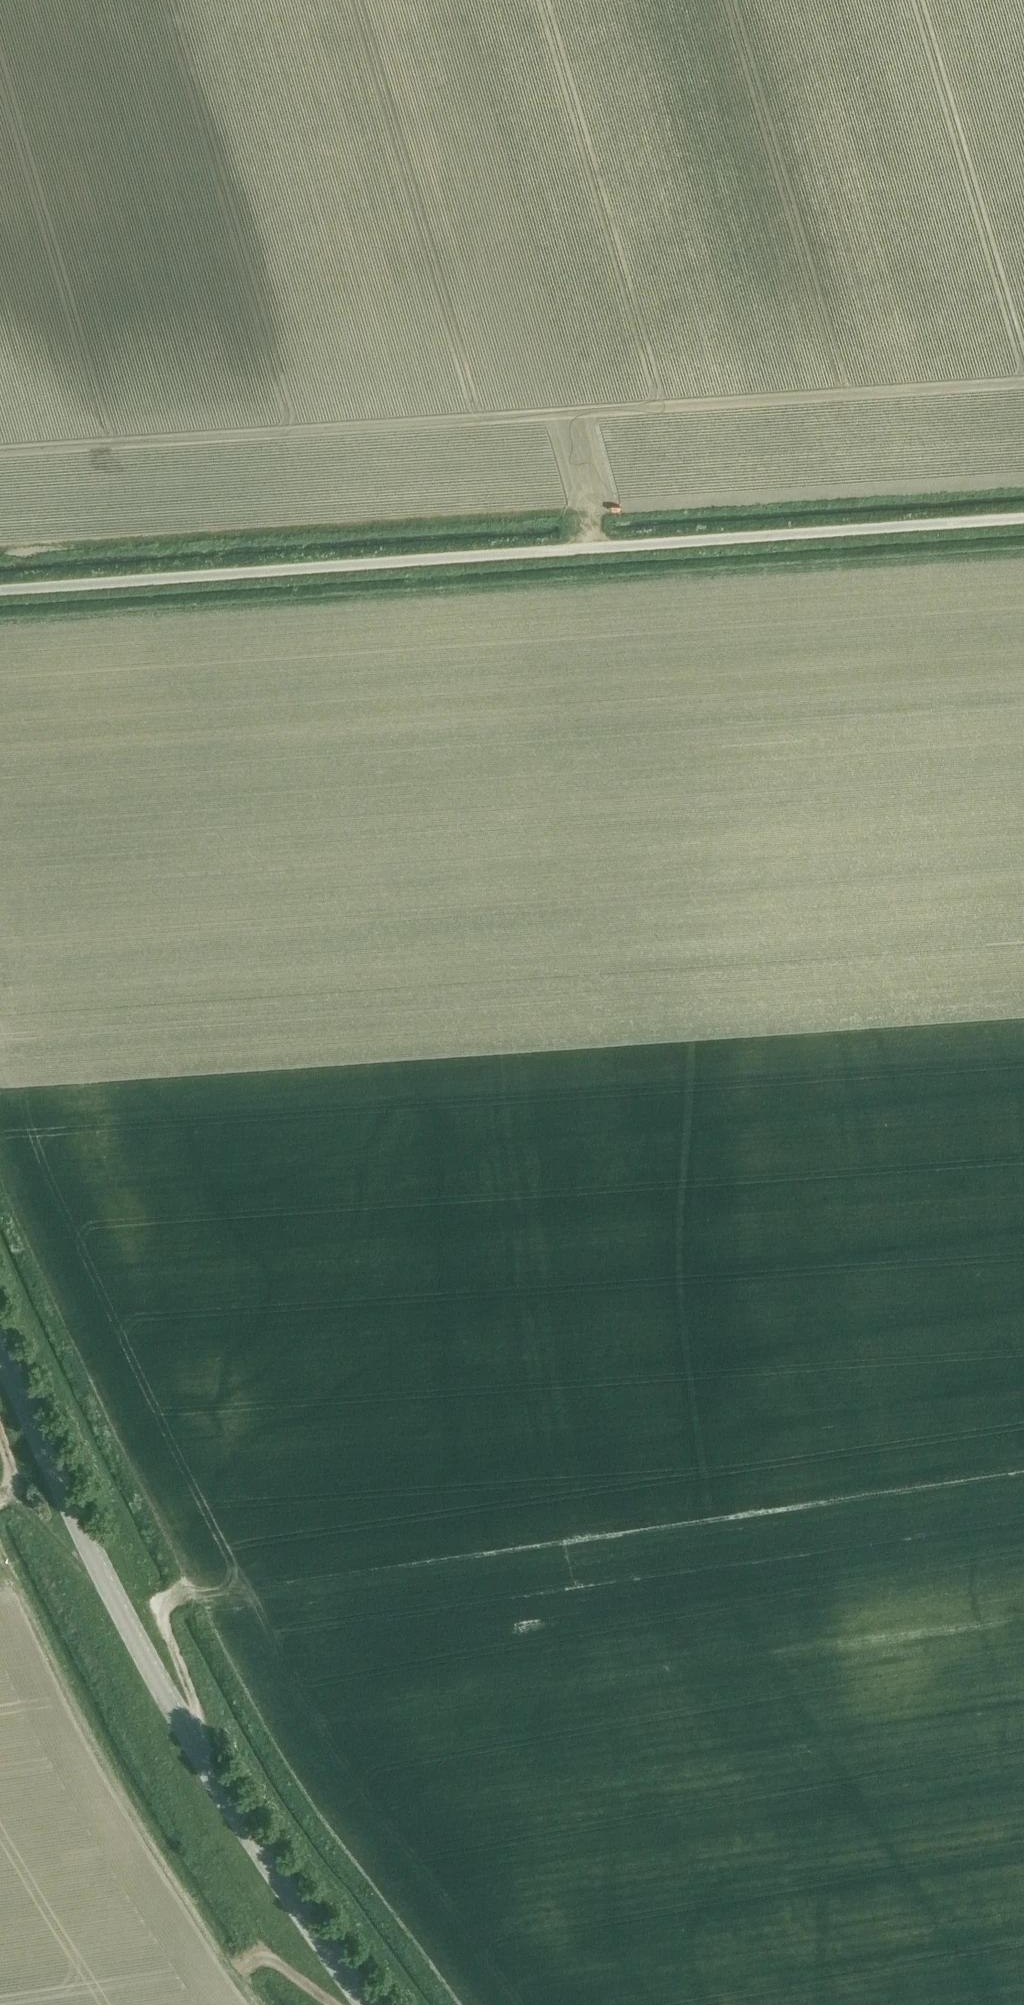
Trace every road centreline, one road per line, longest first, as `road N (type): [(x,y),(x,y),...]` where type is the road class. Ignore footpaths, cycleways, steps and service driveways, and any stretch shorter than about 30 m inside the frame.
road 1 (track): [(0,591),(1023,517)]
road 2 (tertiary): [(368,2004),(239,1817),(156,1676),(0,1345)]

